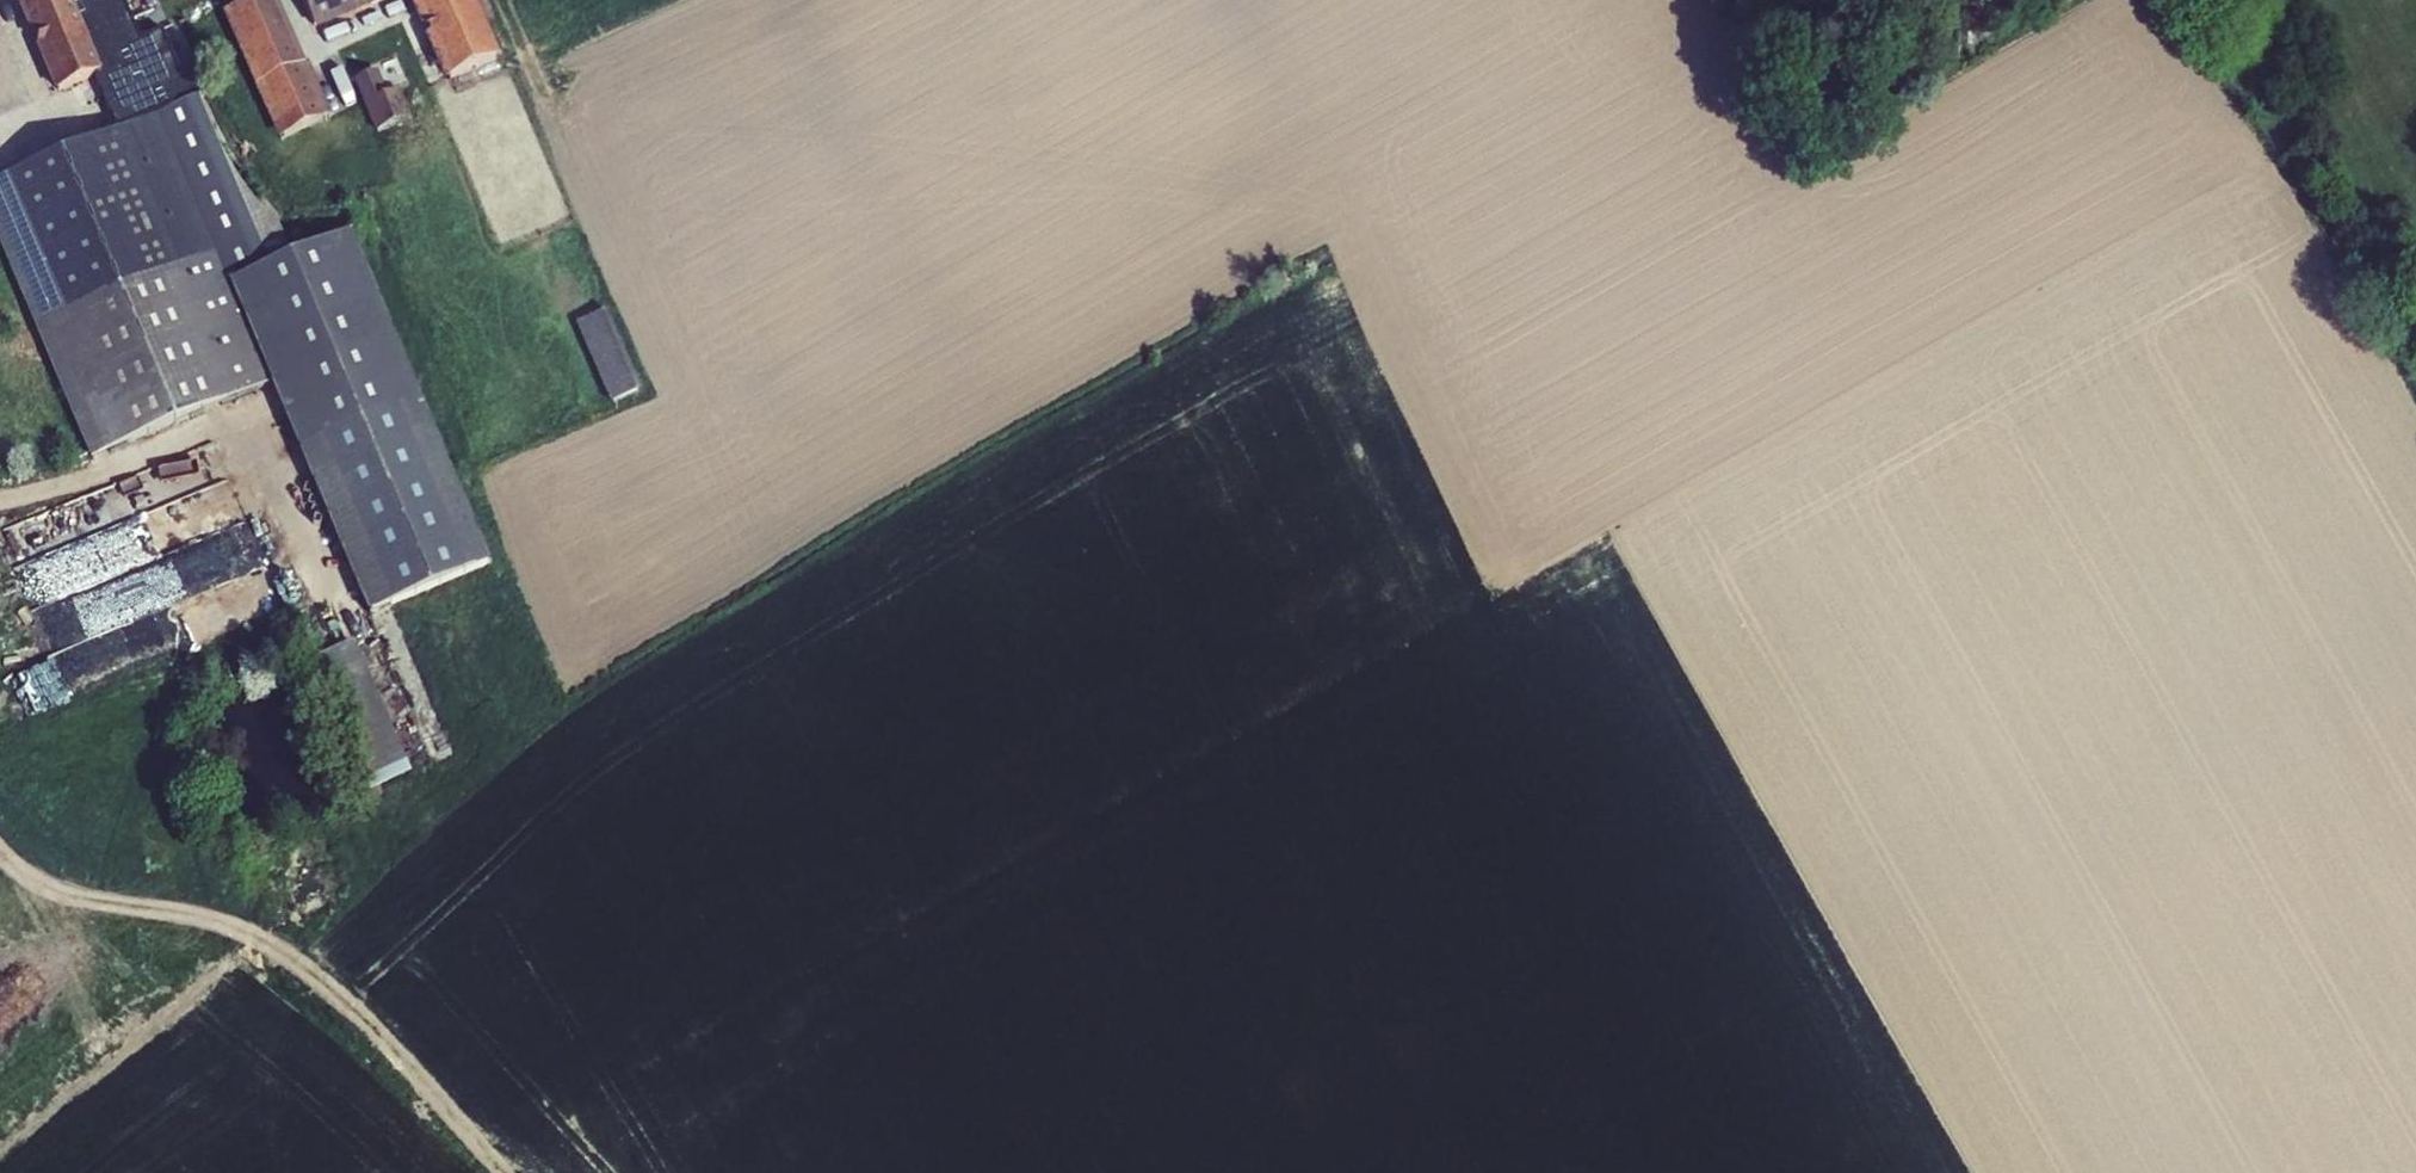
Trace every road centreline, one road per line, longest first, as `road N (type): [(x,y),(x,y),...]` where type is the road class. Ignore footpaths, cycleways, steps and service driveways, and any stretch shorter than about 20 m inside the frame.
road 1 (track): [(502,1172),(349,1000),(278,951),(232,927),(76,897),(26,871),(0,843)]

